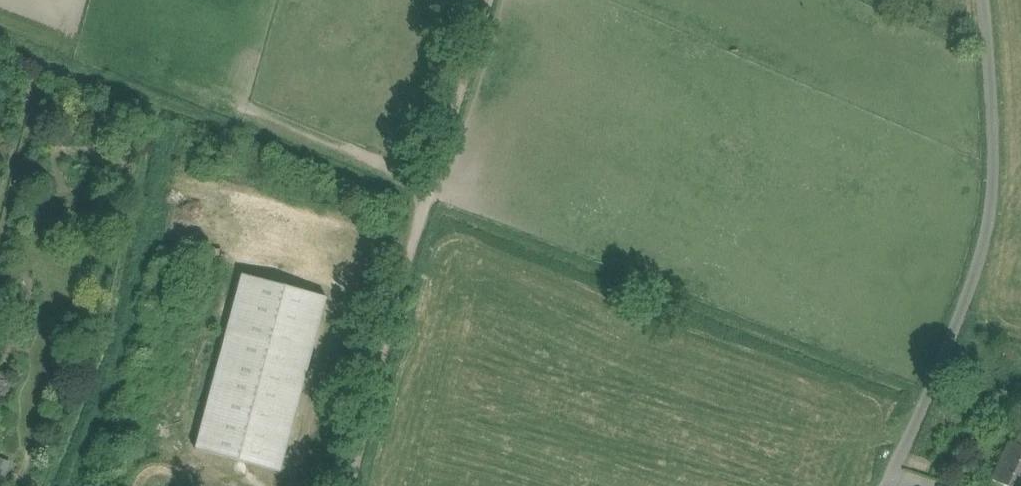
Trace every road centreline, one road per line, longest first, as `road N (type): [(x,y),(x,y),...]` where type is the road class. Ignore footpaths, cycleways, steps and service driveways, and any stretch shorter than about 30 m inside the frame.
road 1 (unclassified): [(981,0),(995,106),(990,218),(941,364),(886,485)]
road 2 (track): [(487,0),(420,219),(353,485)]

